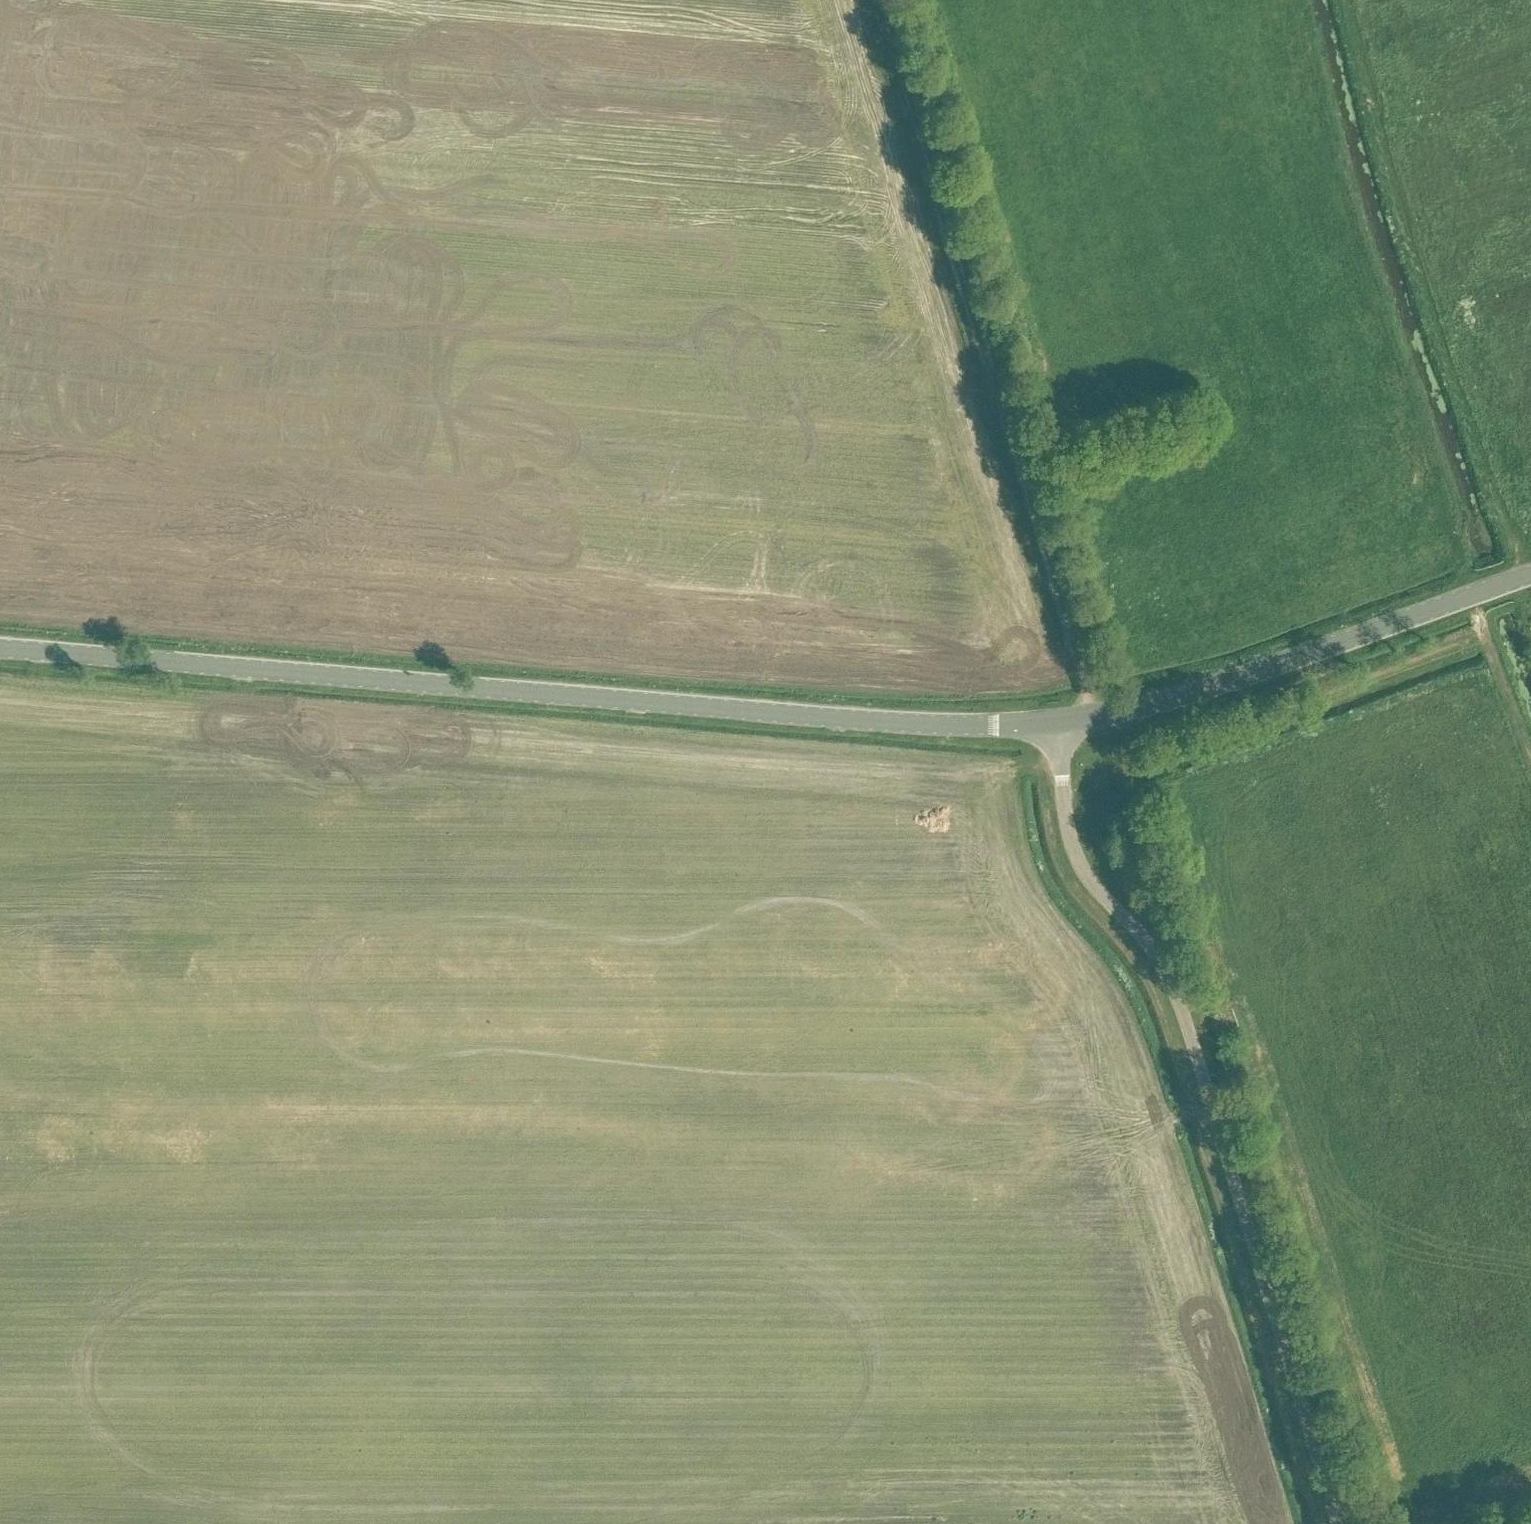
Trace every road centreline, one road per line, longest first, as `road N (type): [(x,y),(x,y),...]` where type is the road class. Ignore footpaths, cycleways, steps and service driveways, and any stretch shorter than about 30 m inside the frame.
road 1 (tertiary): [(1057,724),(869,720),(0,647)]
road 2 (unclassified): [(1331,1523),(1189,1027),(1150,947),(1087,876),(1074,848),(1057,724)]
road 3 (track): [(1093,717),(882,0)]
road 4 (track): [(1352,0),(1393,155),(1529,572)]
road 5 (tertiary): [(1530,572),(1190,691),(1057,724)]

